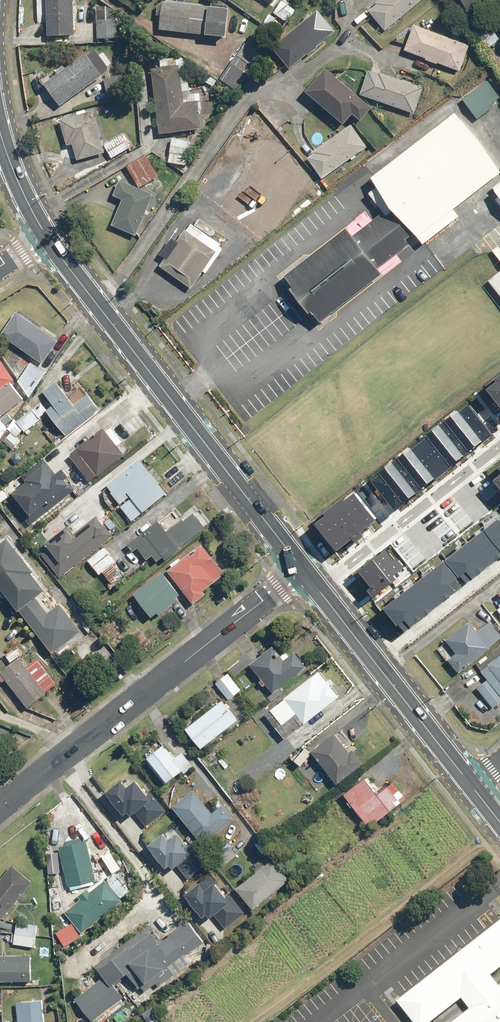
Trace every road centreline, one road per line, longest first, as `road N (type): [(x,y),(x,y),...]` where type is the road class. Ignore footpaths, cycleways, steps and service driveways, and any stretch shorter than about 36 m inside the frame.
road 1 (tertiary): [(47,237),(303,571)]
road 2 (tertiary): [(0,805),(303,571)]
road 3 (track): [(251,1021),(499,831)]
road 4 (tertiary): [(303,571),(471,785)]

